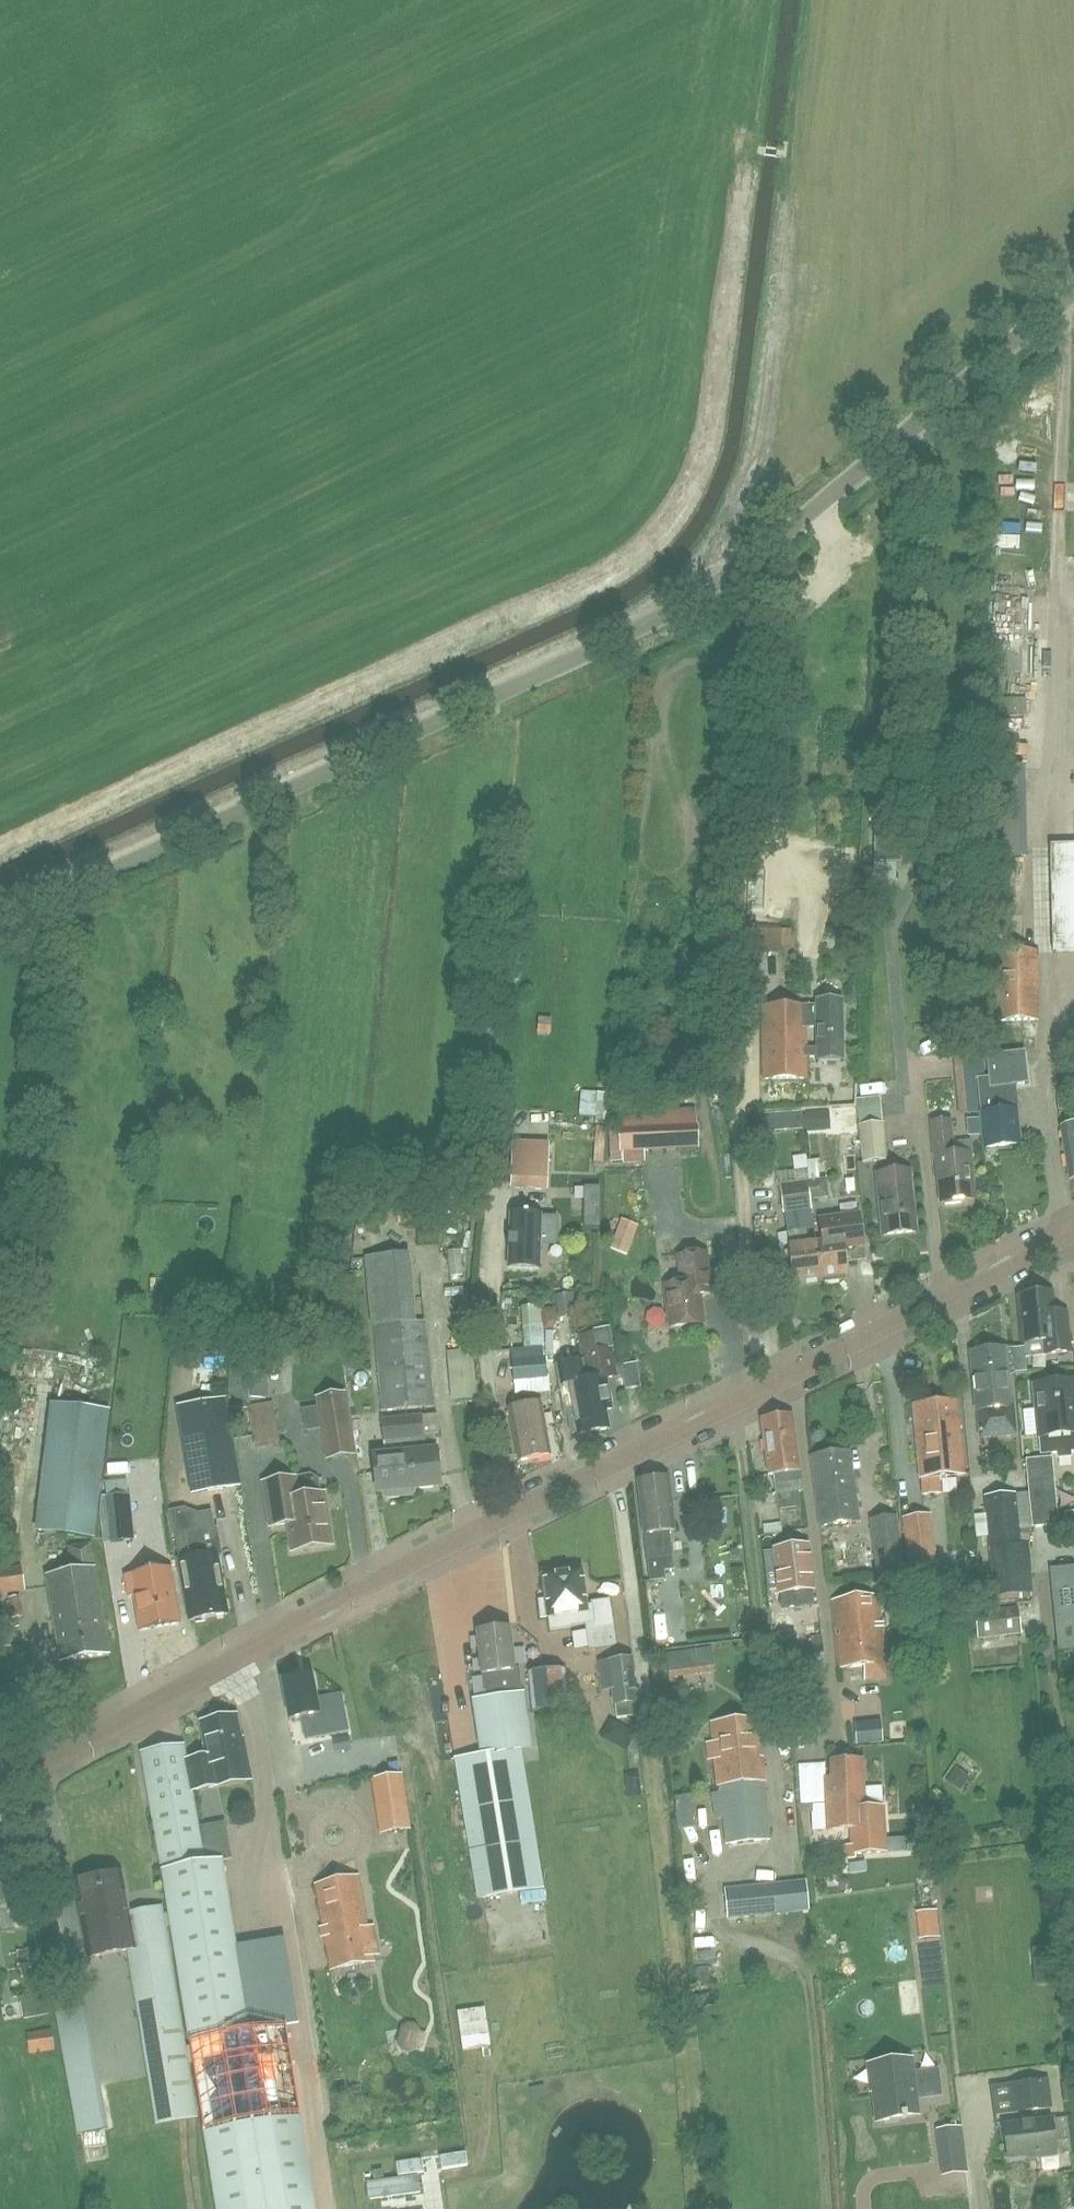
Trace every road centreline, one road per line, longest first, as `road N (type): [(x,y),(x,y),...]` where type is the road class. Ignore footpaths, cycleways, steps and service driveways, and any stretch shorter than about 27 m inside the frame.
road 1 (unclassified): [(0,919),(698,599),(1073,290)]
road 2 (residential): [(0,1784),(474,1532),(1073,1230)]

